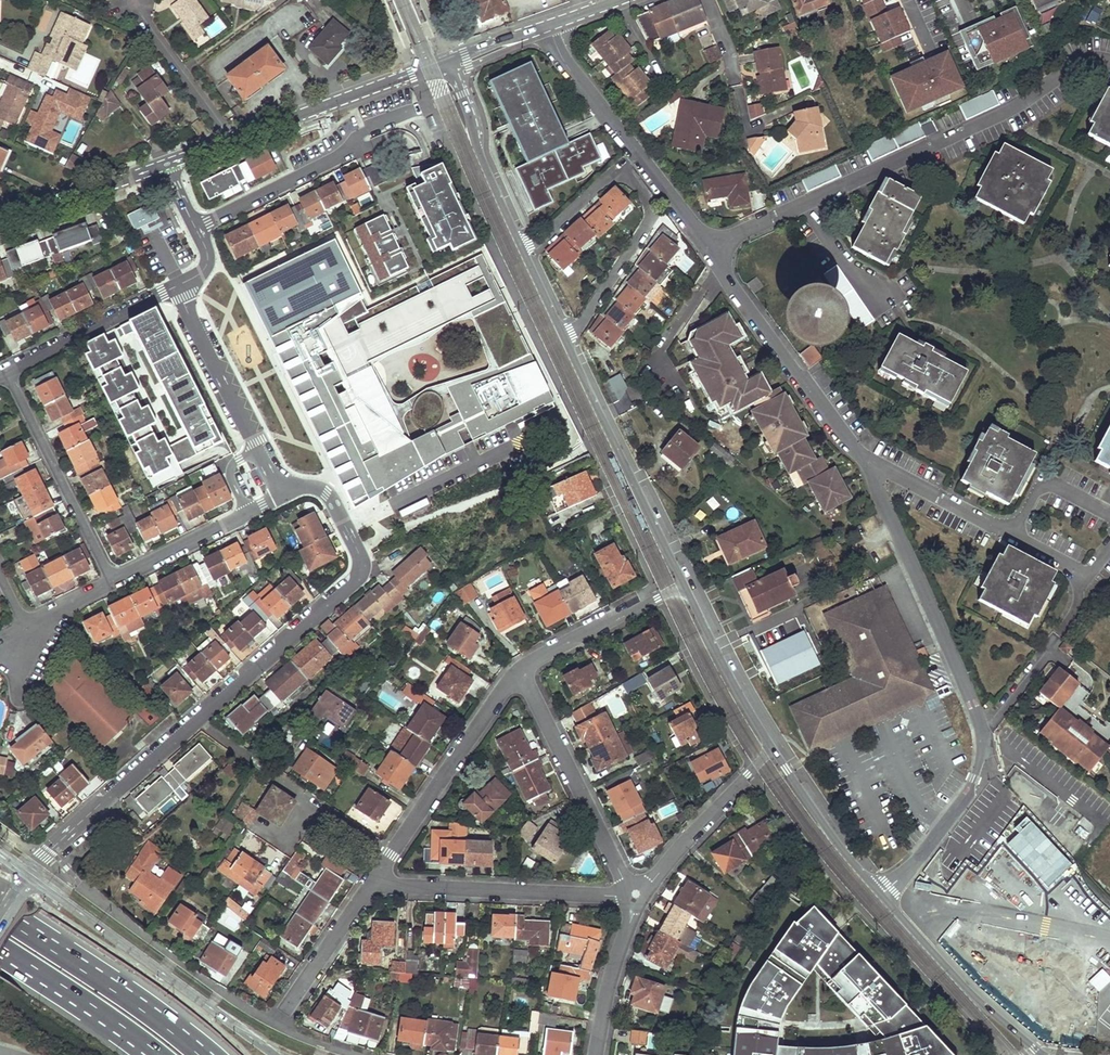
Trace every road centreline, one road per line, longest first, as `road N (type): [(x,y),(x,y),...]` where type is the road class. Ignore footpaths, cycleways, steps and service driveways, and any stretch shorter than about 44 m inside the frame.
road 1 (residential): [(712,244),(868,465),(981,734),(980,772),(965,800),(881,894)]
road 2 (residential): [(283,496),(318,489),(334,501),(361,559),(352,584),(117,787),(31,876)]
road 3 (tertiary): [(684,585),(522,248),(482,156),(453,59)]
road 4 (residential): [(1109,64),(1077,63),(1014,109),(712,244)]
road 5 (secondary): [(31,876),(273,1054)]
road 6 (tertiary): [(426,68),(169,165)]
road 7 (residential): [(548,25),(577,80),(712,244)]
road 8 (residential): [(518,663),(370,886)]
road 9 (residential): [(635,896),(370,886)]
road 10 (residential): [(518,663),(635,896)]
road 11 (residential): [(180,284),(283,496)]
road 12 (residential): [(112,580),(8,372)]
road 13 (tertiary): [(1043,1054),(881,894)]
road 14 (residential): [(180,284),(8,372)]
road 15 (residential): [(112,580),(283,496)]
road 16 (tertiary): [(773,748),(684,585)]
road 17 (motorway): [(0,949),(152,1054)]
road 18 (residential): [(684,585),(518,663)]
road 19 (tertiary): [(881,894),(773,748)]
road 20 (tertiary): [(169,165),(0,225)]
road 21 (residential): [(635,896),(610,970),(596,1054)]
road 22 (motorway): [(134,1000),(0,911)]
road 23 (residential): [(370,886),(286,1010)]
road 24 (residential): [(169,165),(207,251),(207,267),(180,284)]
road 25 (residential): [(730,794),(635,896)]

